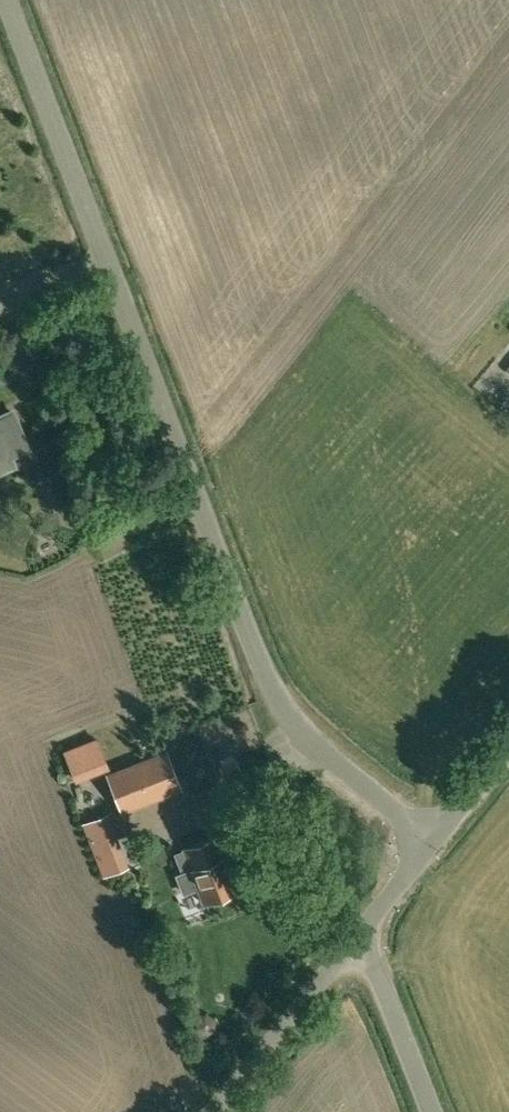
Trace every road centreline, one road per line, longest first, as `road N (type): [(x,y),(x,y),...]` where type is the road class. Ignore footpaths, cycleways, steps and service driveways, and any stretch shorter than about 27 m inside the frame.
road 1 (unclassified): [(434,835),(296,727),(274,687),(8,0)]
road 2 (unclassified): [(213,1111),(357,938)]
road 3 (unclassified): [(430,1111),(357,938)]
road 4 (unclassified): [(357,938),(434,835)]

